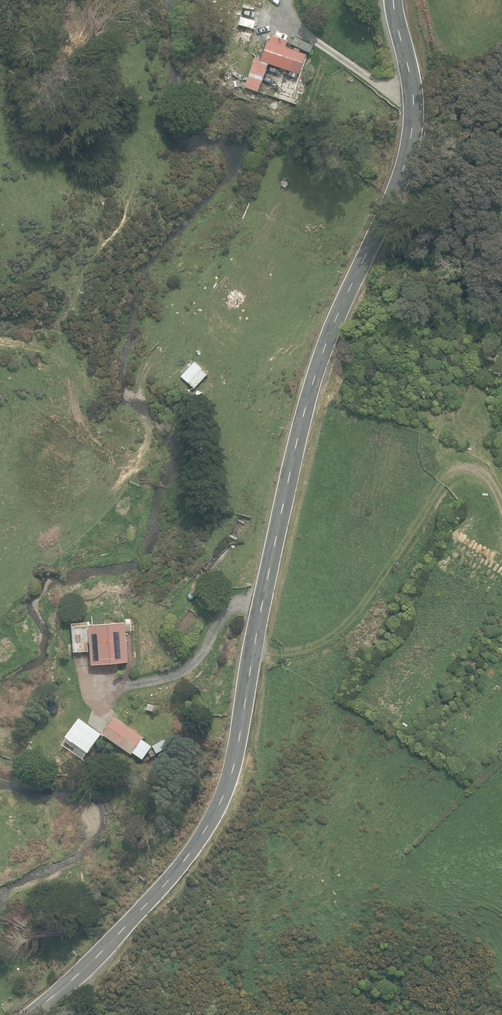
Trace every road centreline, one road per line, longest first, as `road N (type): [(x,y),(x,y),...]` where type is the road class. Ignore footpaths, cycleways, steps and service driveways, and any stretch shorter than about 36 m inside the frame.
road 1 (unclassified): [(254,651),(314,378),(411,142),(411,86),(392,0)]
road 2 (unclassified): [(28,1014),(158,891),(217,812),(254,651)]
road 3 (unclassified): [(254,651),(305,649),(345,625),(451,472),(466,466),(483,474),(501,507)]

